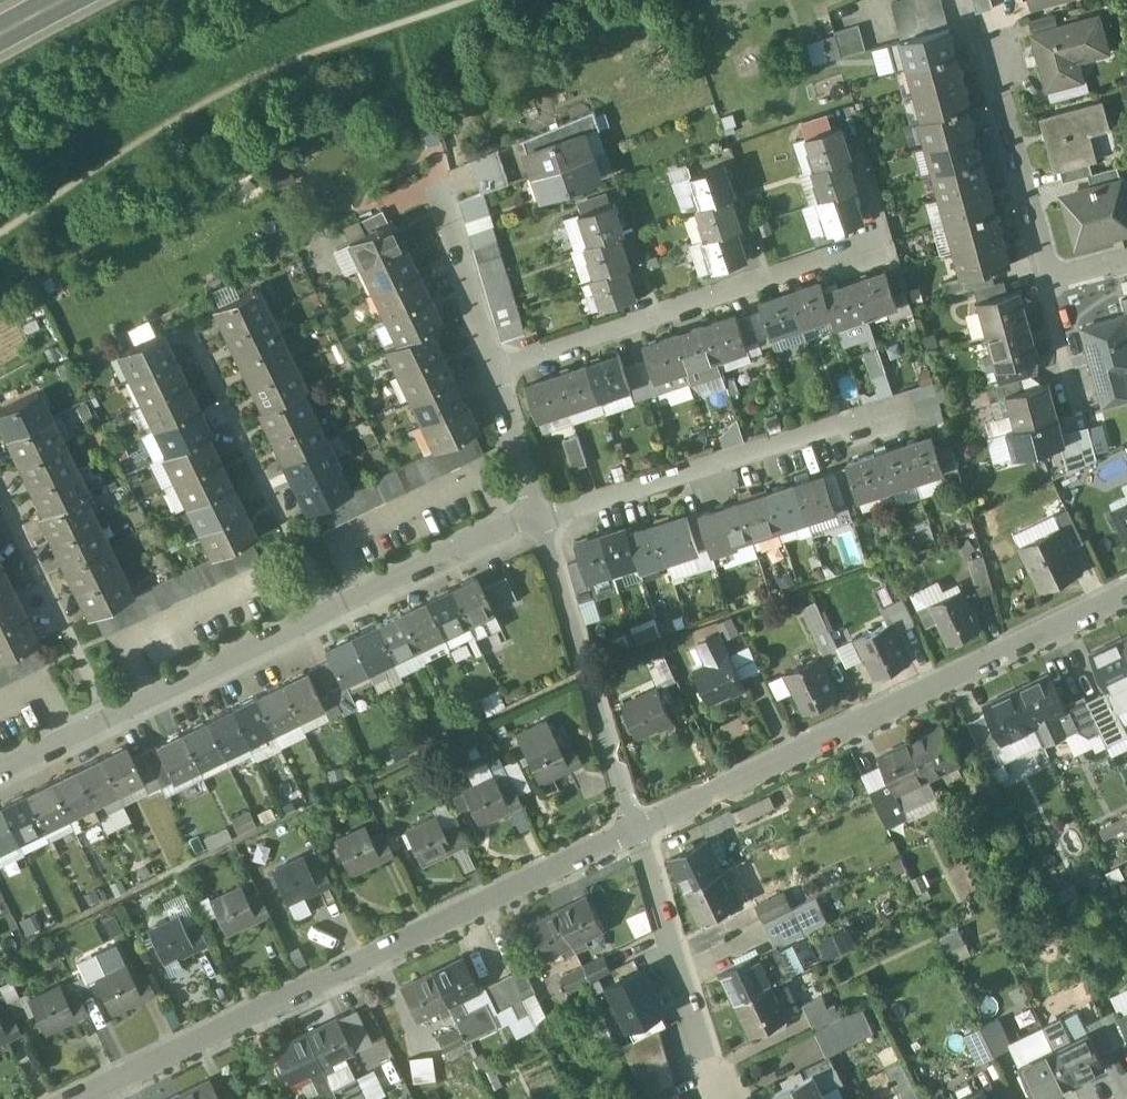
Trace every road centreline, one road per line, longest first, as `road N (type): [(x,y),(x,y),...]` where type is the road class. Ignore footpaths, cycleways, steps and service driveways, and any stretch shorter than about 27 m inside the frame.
road 1 (residential): [(73,1098),(634,834)]
road 2 (residential): [(0,769),(535,514)]
road 3 (residential): [(634,834),(1126,595)]
road 4 (residential): [(491,376),(887,246)]
road 5 (residential): [(539,527),(892,414)]
road 6 (residential): [(634,834),(539,527)]
road 7 (residential): [(1126,264),(1053,285),(995,53)]
road 8 (residential): [(712,1098),(634,834)]
road 9 (residential): [(491,376),(433,188)]
road 10 (residential): [(535,514),(491,376)]

